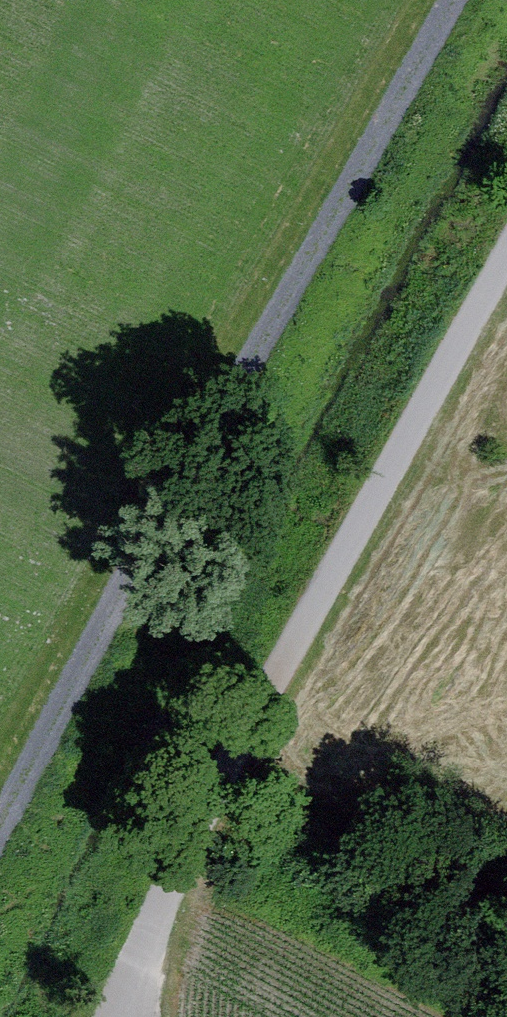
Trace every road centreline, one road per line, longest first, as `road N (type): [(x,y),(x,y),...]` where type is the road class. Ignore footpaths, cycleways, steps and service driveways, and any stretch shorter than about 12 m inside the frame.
road 1 (track): [(0,842),(451,0)]
road 2 (track): [(506,256),(195,835),(109,1016)]

